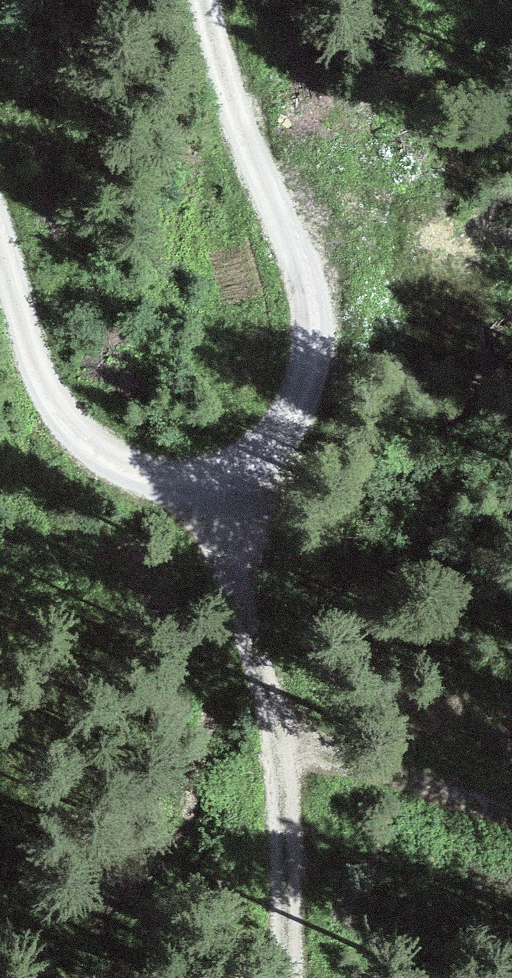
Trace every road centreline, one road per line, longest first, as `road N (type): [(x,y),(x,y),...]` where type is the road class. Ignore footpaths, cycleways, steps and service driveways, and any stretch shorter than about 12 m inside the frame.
road 1 (track): [(180,0),(315,324),(236,503),(294,885),(296,977)]
road 2 (track): [(236,503),(75,445),(0,279)]
road 3 (track): [(511,819),(483,801),(271,743)]

